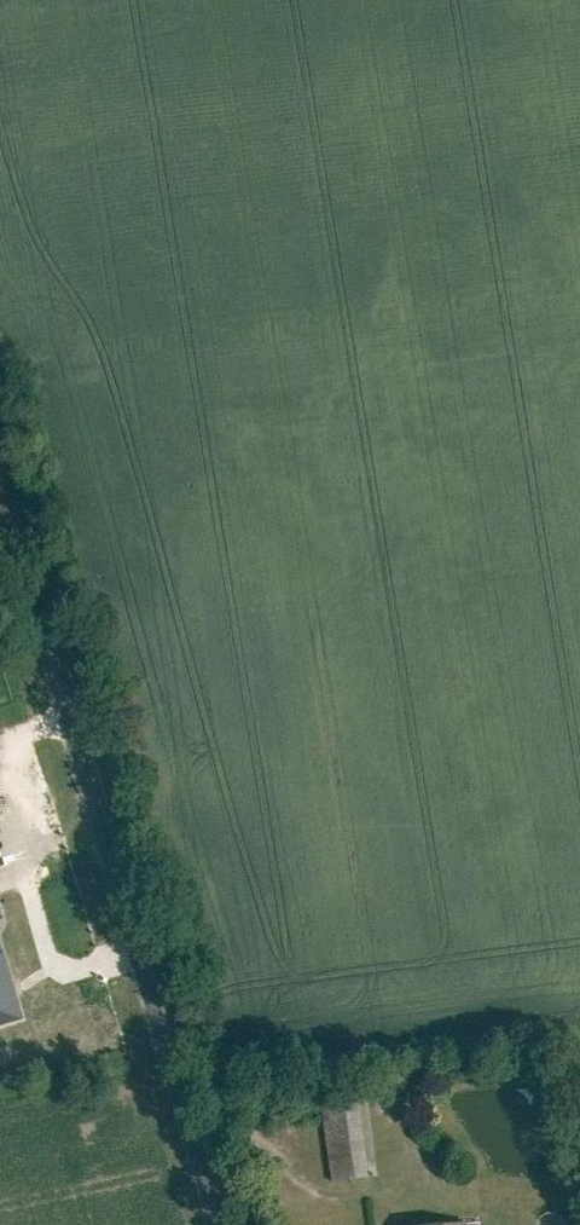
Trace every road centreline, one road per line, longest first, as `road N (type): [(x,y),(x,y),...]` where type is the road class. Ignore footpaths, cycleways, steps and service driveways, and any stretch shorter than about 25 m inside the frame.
road 1 (tertiary): [(224,1224),(0,487)]

